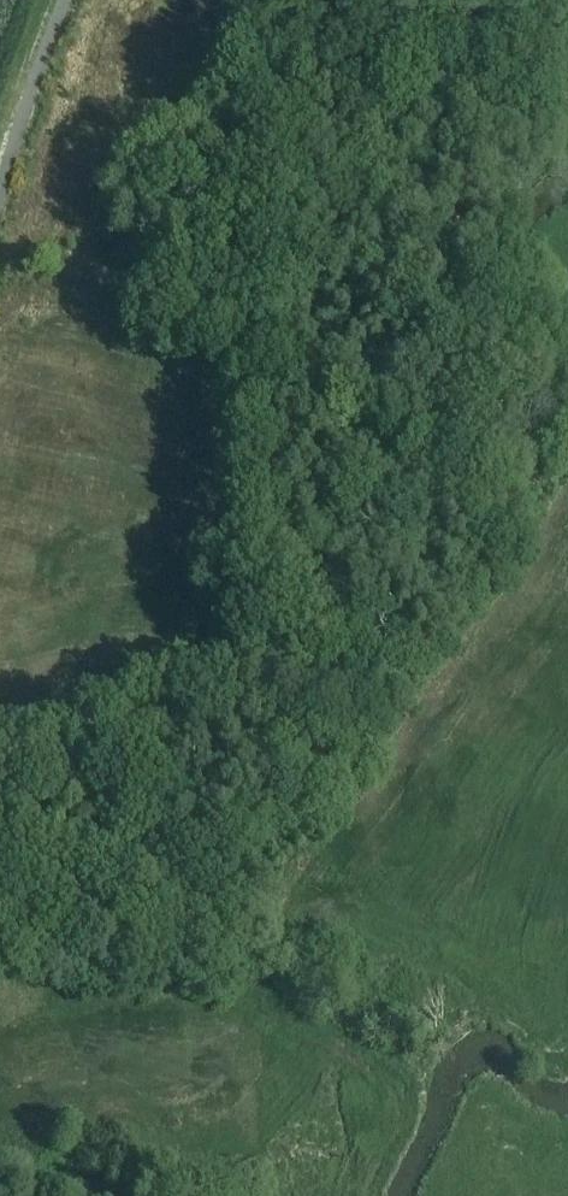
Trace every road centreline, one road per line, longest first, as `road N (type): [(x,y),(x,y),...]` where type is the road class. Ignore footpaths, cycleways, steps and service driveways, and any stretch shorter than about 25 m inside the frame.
road 1 (unclassified): [(64,0),(0,185)]

